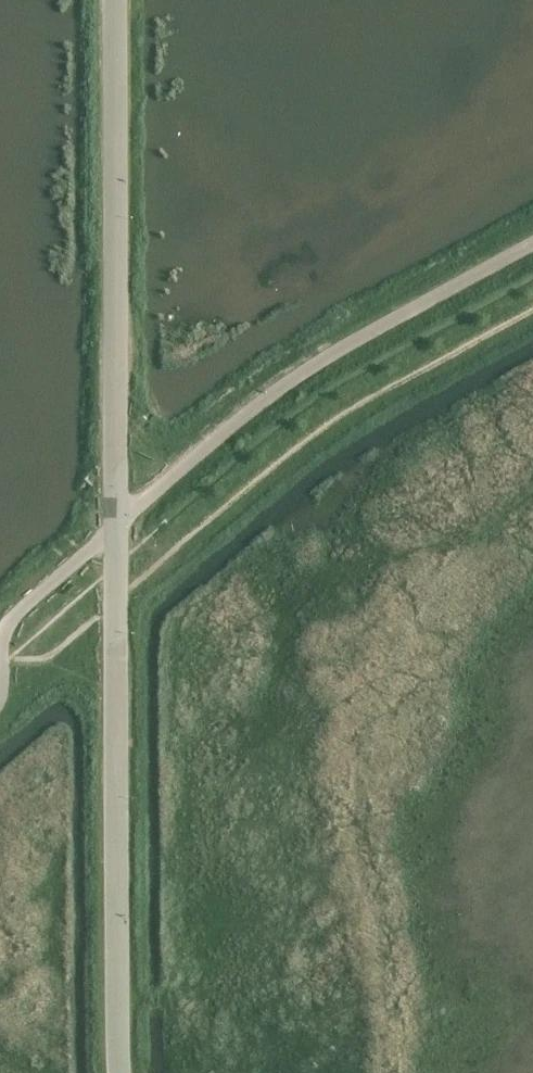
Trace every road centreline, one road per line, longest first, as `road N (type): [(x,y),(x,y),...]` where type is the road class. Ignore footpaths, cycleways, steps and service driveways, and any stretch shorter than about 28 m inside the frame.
road 1 (unclassified): [(117,1072),(114,0)]

